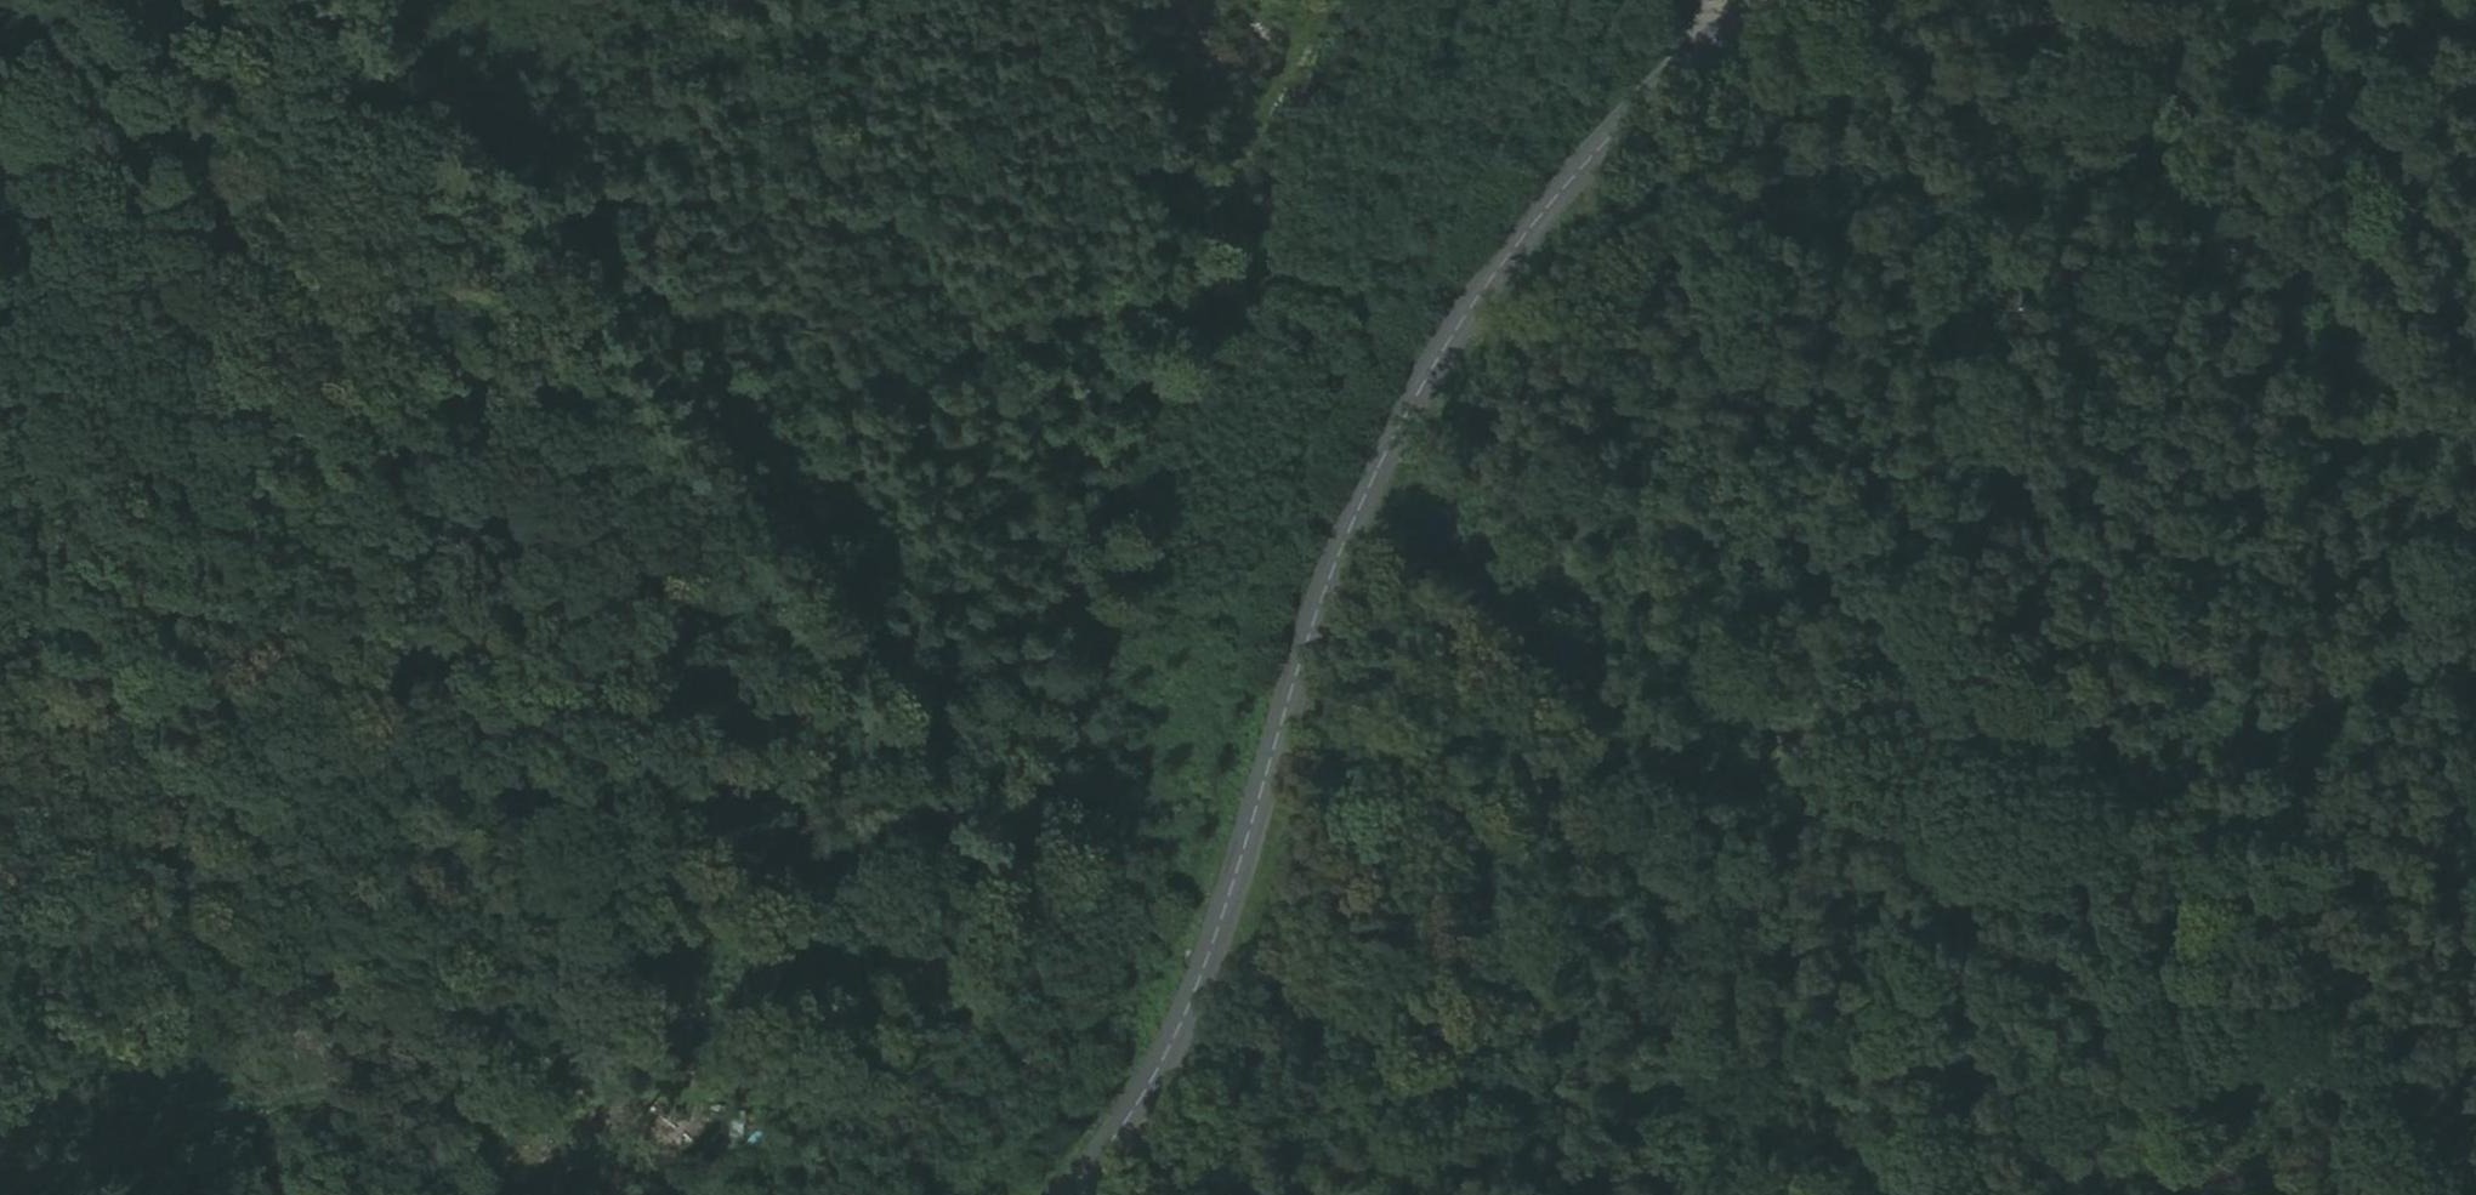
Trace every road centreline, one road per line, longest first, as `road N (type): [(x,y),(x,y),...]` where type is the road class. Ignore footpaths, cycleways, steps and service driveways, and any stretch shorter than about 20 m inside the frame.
road 1 (tertiary): [(1784,0),(1759,17),(1613,187),(1432,450),(1245,965),(1134,1160),(1101,1194)]

